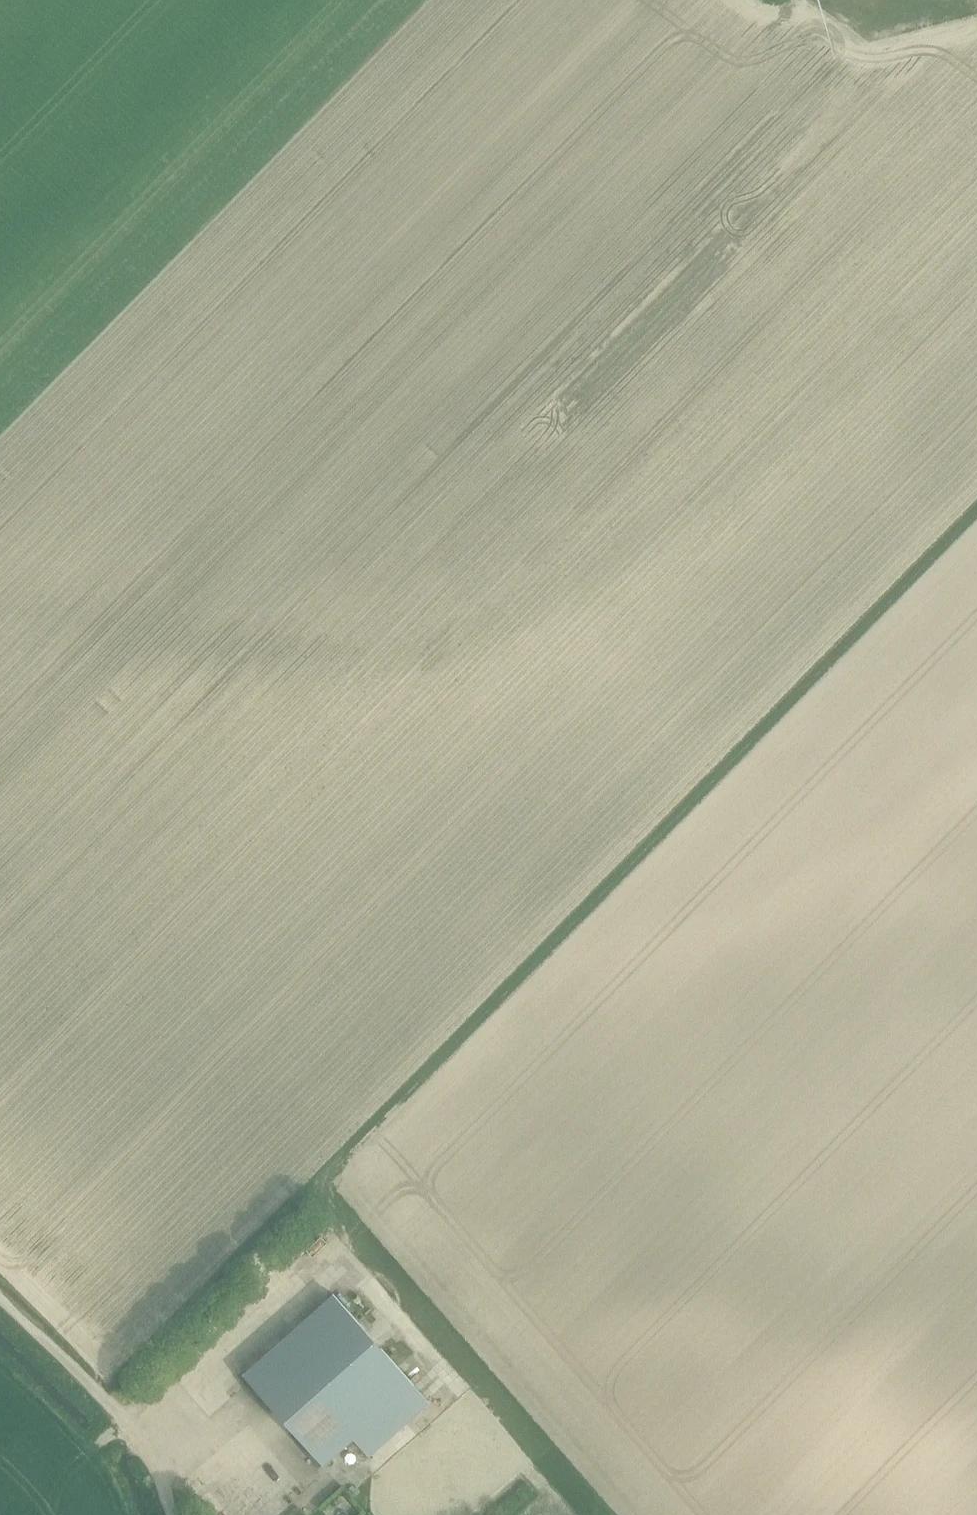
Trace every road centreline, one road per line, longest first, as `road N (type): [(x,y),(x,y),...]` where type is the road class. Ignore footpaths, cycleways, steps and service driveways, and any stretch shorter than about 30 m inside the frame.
road 1 (track): [(149,1453),(0,1297)]

